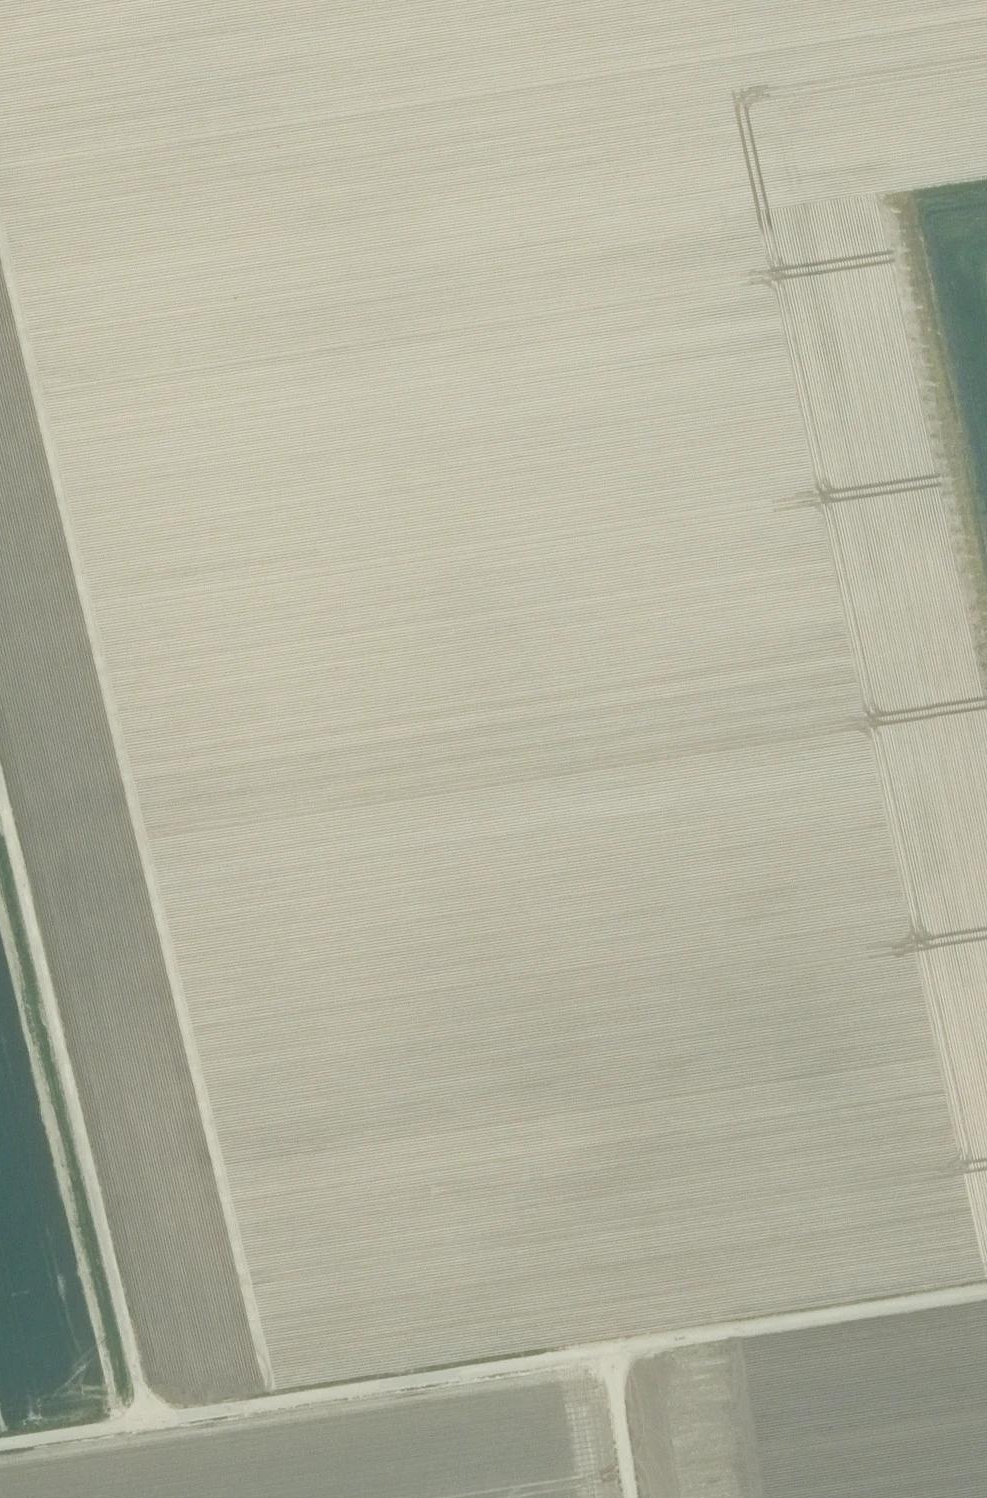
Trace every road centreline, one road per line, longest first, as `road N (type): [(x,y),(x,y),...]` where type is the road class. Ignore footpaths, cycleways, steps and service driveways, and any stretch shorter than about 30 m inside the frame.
road 1 (track): [(0,1444),(986,1291)]
road 2 (track): [(147,1422),(0,788)]
road 3 (track): [(631,1497),(610,1350)]

